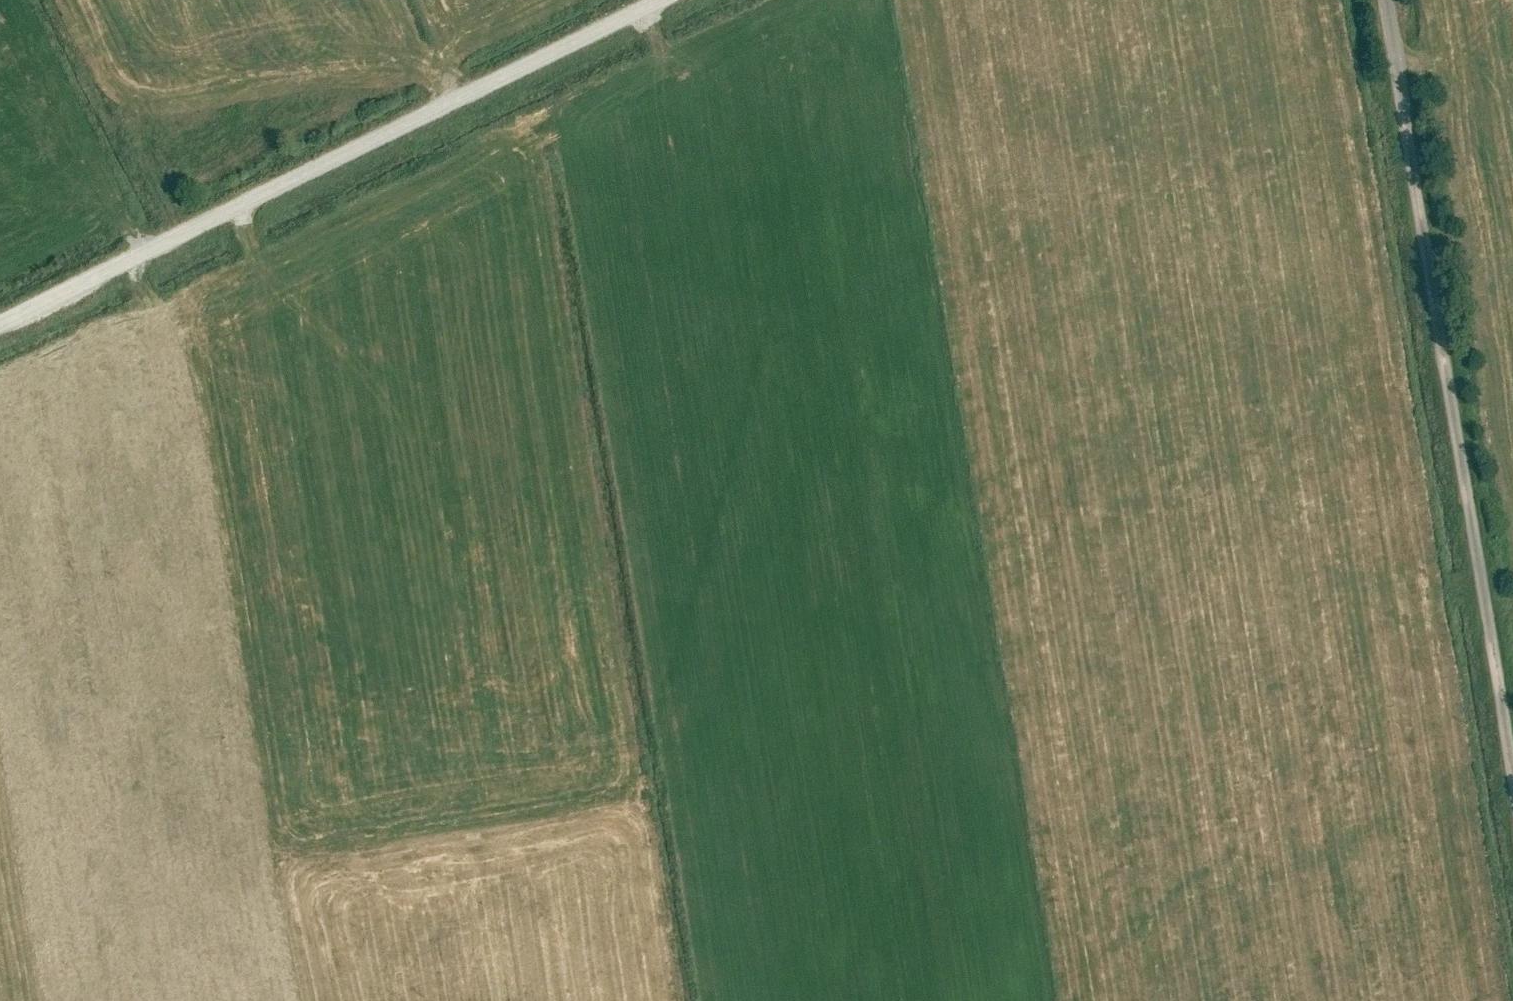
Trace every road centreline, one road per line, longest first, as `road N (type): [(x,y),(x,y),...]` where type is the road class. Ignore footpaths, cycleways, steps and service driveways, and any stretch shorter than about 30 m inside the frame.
road 1 (track): [(1386,0),(1512,780)]
road 2 (unclassified): [(642,0),(0,301)]

